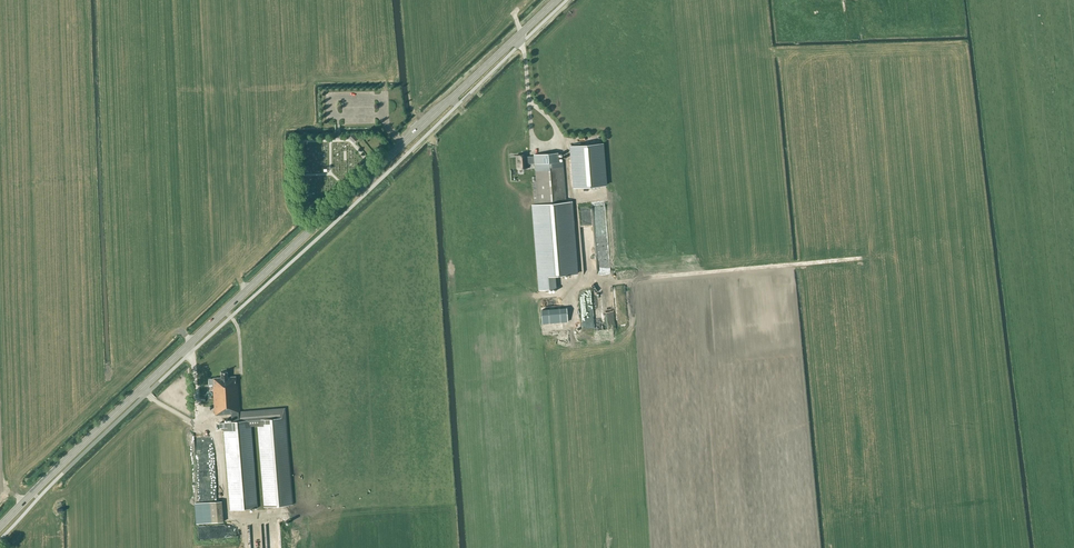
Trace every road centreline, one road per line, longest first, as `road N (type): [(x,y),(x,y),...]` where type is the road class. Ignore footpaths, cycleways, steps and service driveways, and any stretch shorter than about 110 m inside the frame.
road 1 (primary): [(0,526),(558,0)]

